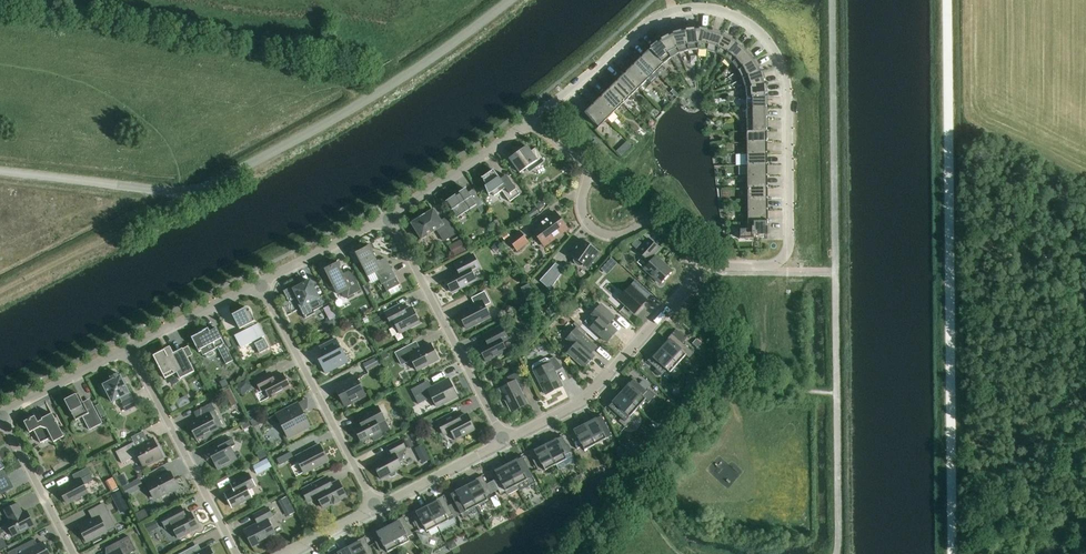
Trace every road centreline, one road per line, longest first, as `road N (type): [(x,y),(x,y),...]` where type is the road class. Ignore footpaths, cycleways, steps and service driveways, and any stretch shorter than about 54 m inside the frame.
road 1 (residential): [(532,123),(676,13),(720,12),(758,32),(788,89),(787,252),(769,268),(693,268)]
road 2 (unclassified): [(0,171),(191,194),(415,73),(508,0)]
road 3 (residential): [(693,268),(687,250),(659,225),(612,239),(592,230),(580,204),(588,171),(532,123)]
road 4 (residential): [(504,438),(584,398),(686,289),(693,268)]
road 5 (residential): [(504,438),(390,217)]
road 6 (residential): [(374,505),(261,285)]
road 7 (residential): [(237,553),(131,349)]
road 8 (track): [(191,194),(0,292)]
road 9 (residential): [(390,217),(532,123)]
road 10 (residential): [(72,553),(0,415)]
road 11 (residential): [(0,415),(131,349)]
road 12 (residential): [(374,505),(504,438)]
road 13 (residential): [(261,285),(390,217)]
road 14 (residential): [(131,349),(261,285)]

